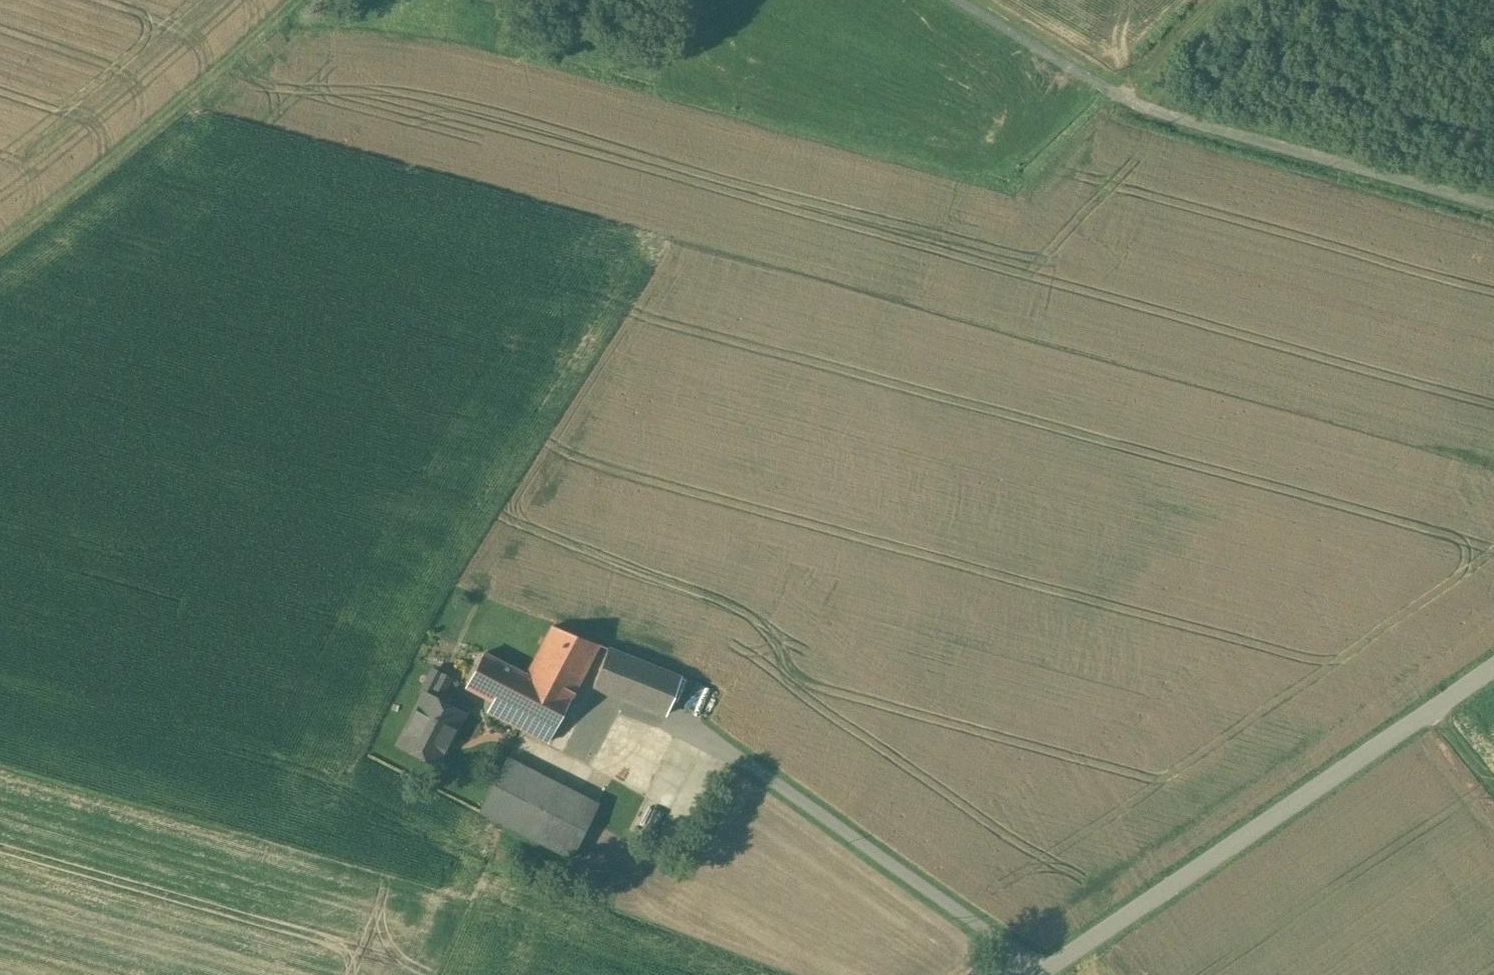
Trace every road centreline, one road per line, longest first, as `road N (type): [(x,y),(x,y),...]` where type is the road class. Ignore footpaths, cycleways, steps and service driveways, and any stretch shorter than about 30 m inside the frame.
road 1 (unclassified): [(1037,974),(1493,669)]
road 2 (track): [(0,244),(158,122),(294,0)]
road 3 (track): [(1170,116),(1168,59),(1219,0)]

